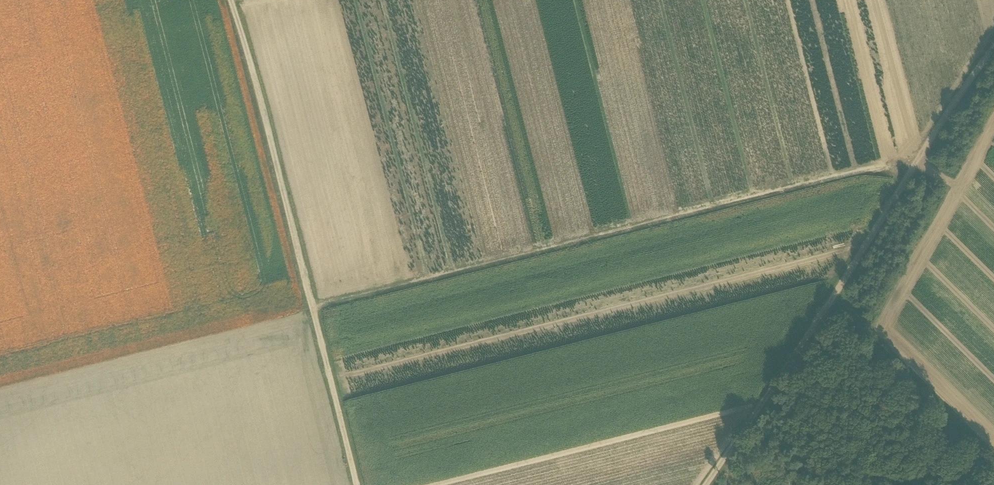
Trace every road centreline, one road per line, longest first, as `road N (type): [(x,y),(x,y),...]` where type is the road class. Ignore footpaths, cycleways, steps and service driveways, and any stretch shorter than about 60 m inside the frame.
road 1 (track): [(313,308),(919,158)]
road 2 (track): [(705,484),(993,48)]
road 3 (track): [(357,484),(231,0)]

